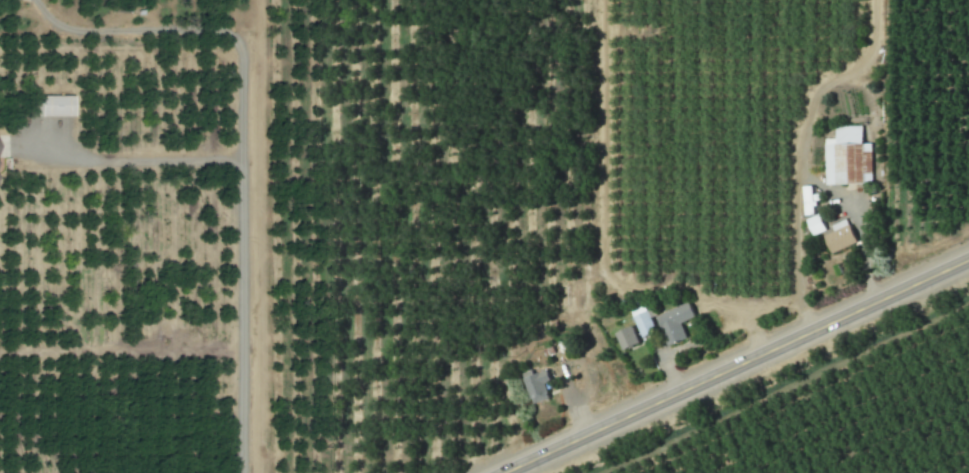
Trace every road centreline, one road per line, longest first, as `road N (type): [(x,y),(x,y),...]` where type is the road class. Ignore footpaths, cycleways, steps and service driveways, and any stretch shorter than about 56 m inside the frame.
road 1 (secondary): [(501,472),(968,259)]

